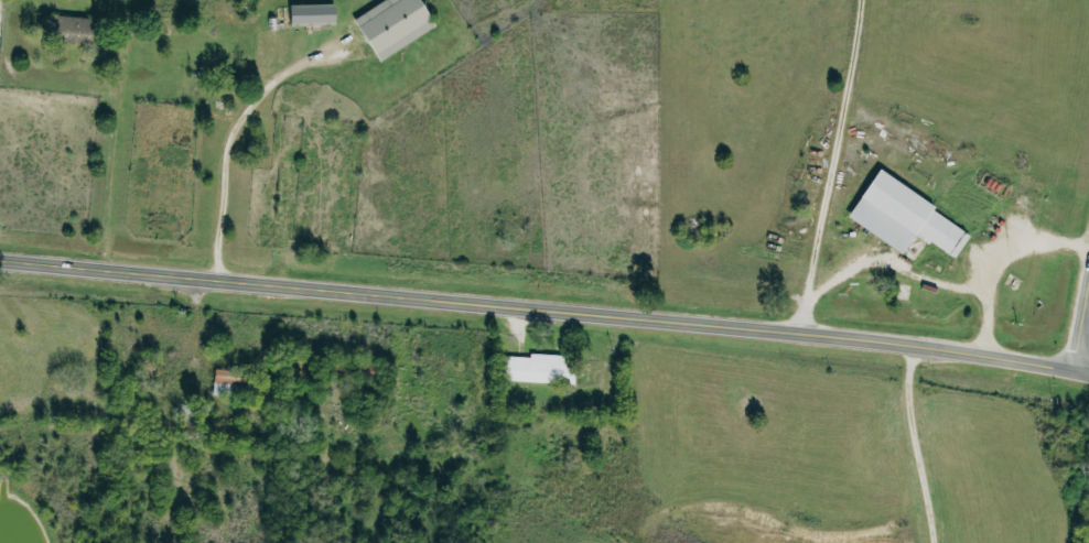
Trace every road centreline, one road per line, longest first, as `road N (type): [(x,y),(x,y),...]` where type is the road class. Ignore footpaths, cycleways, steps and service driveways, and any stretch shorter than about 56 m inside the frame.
road 1 (secondary): [(1070,372),(897,345),(0,259)]

